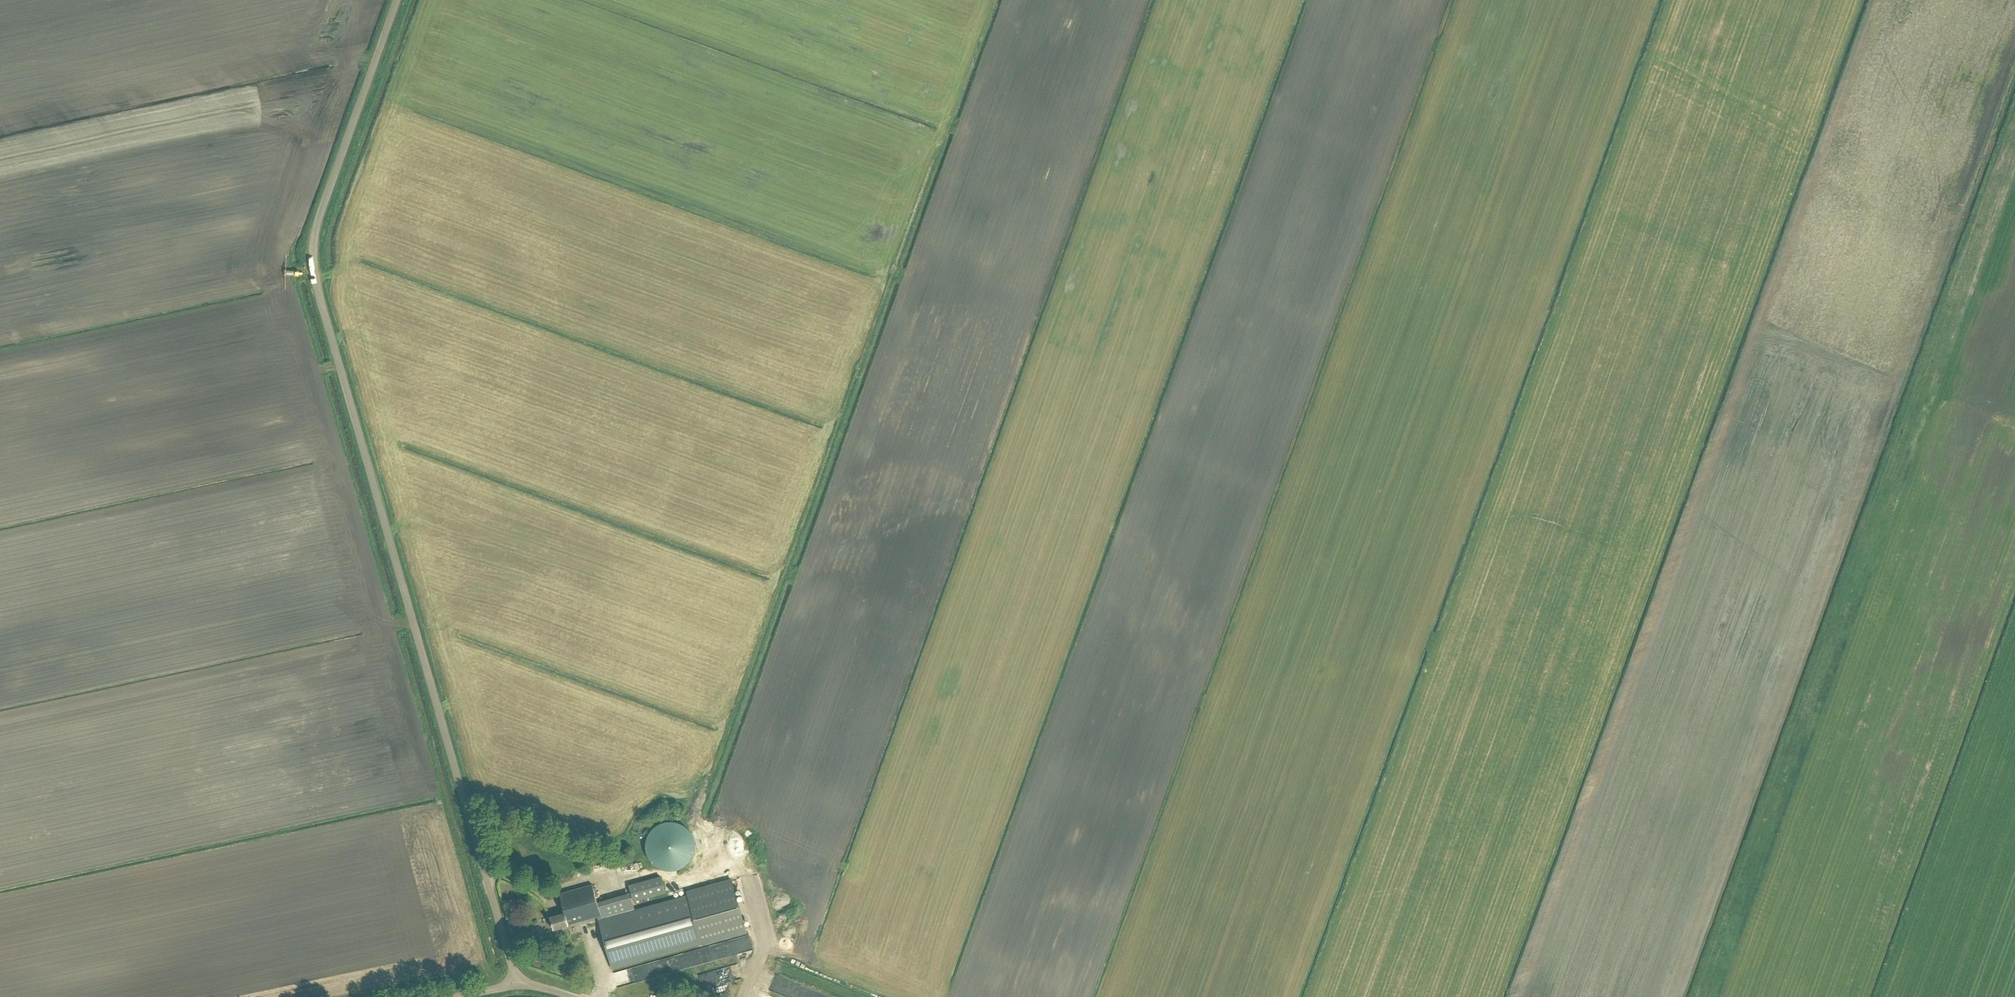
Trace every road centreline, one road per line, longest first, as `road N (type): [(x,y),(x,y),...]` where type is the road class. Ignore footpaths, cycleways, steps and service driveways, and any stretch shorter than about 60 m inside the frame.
road 1 (unclassified): [(518,986),(313,259),(314,230),(396,0)]

